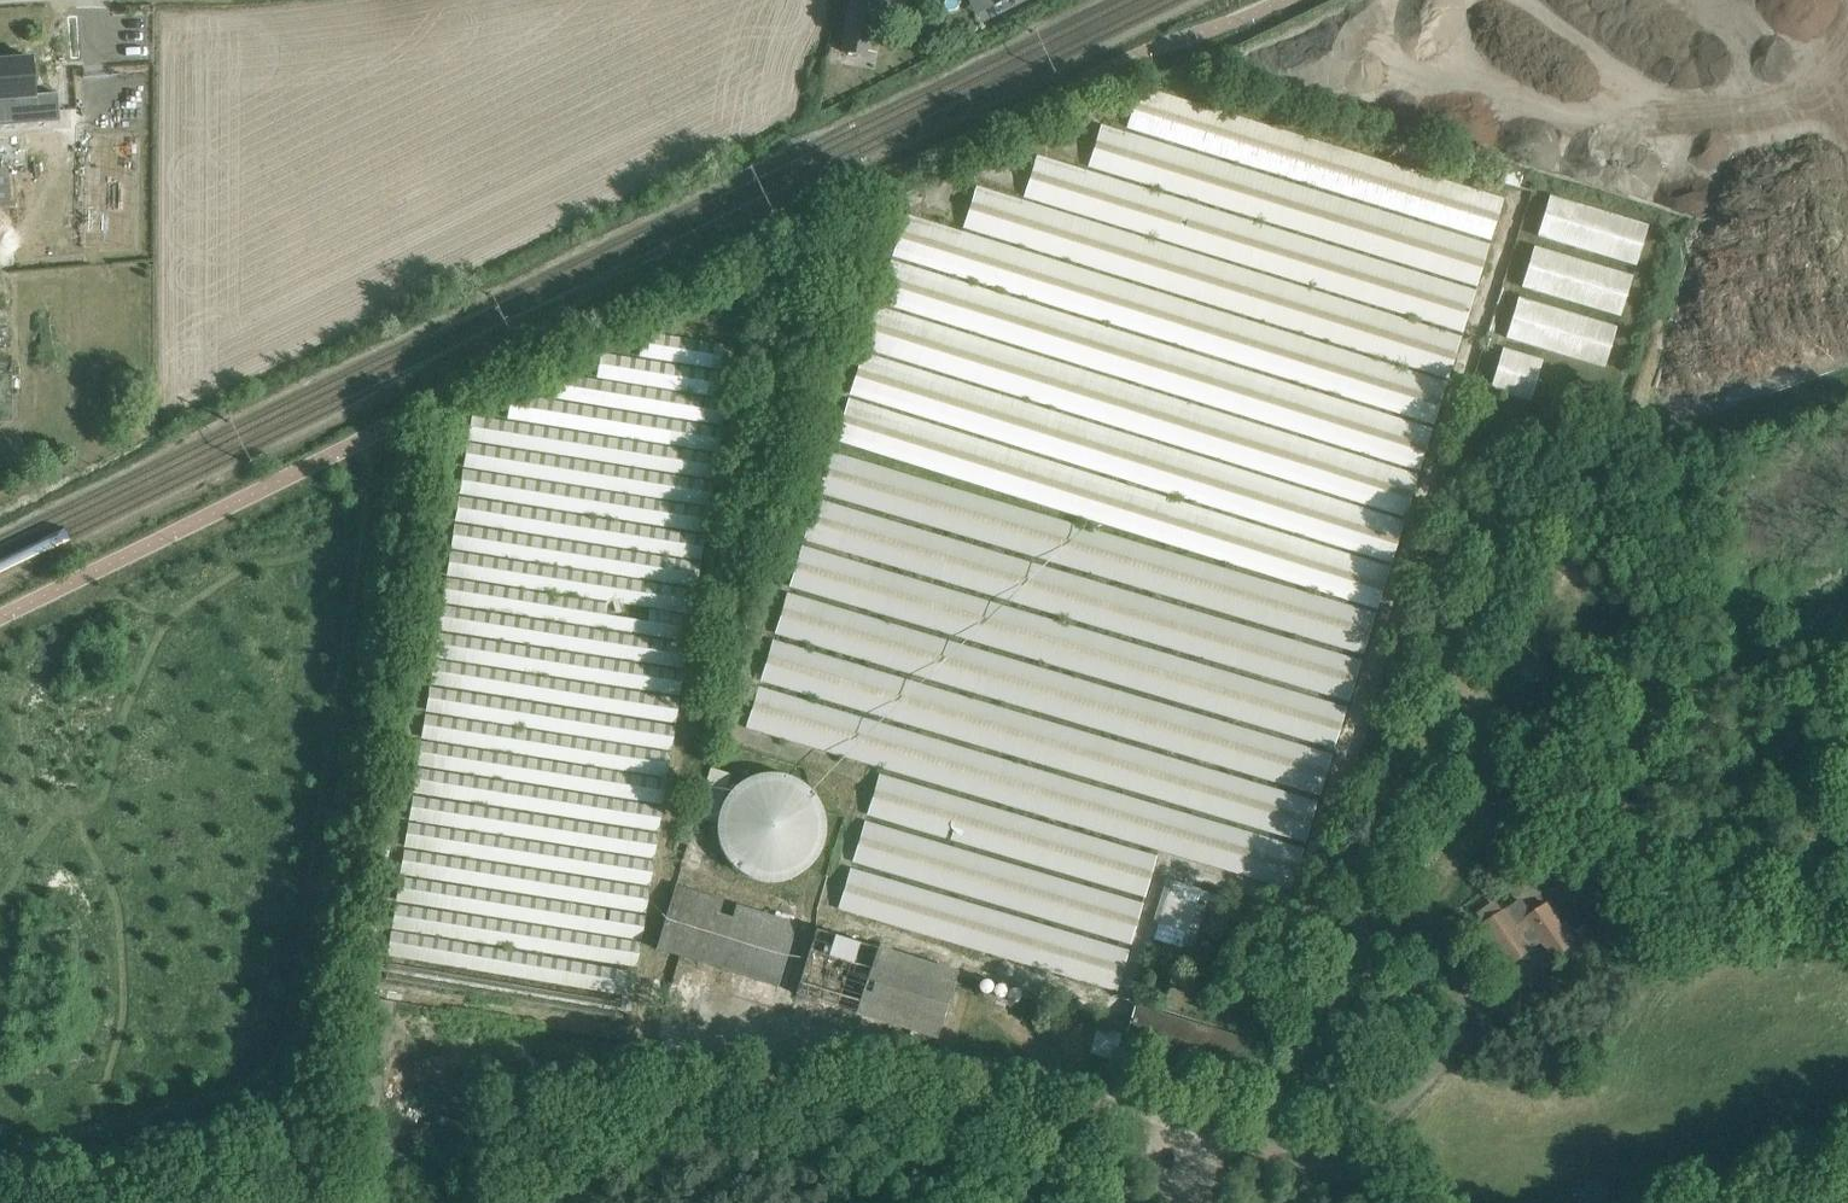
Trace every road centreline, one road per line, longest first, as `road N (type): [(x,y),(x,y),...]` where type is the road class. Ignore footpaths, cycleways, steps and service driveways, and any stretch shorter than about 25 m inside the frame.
road 1 (unclassified): [(1275,1150),(1103,1074),(1076,1074),(1033,1133),(1003,1149),(639,1138),(489,1202)]
road 2 (unclassified): [(1337,942),(1376,815),(1457,661),(1485,580),(1491,464),(1501,432),(1550,388),(1586,379)]
road 3 (unclassified): [(1357,1188),(1380,1100),(1447,1020),(1453,998),(1443,961),(1427,945),(1337,942)]
road 4 (unclassified): [(1275,1150),(1337,942)]

